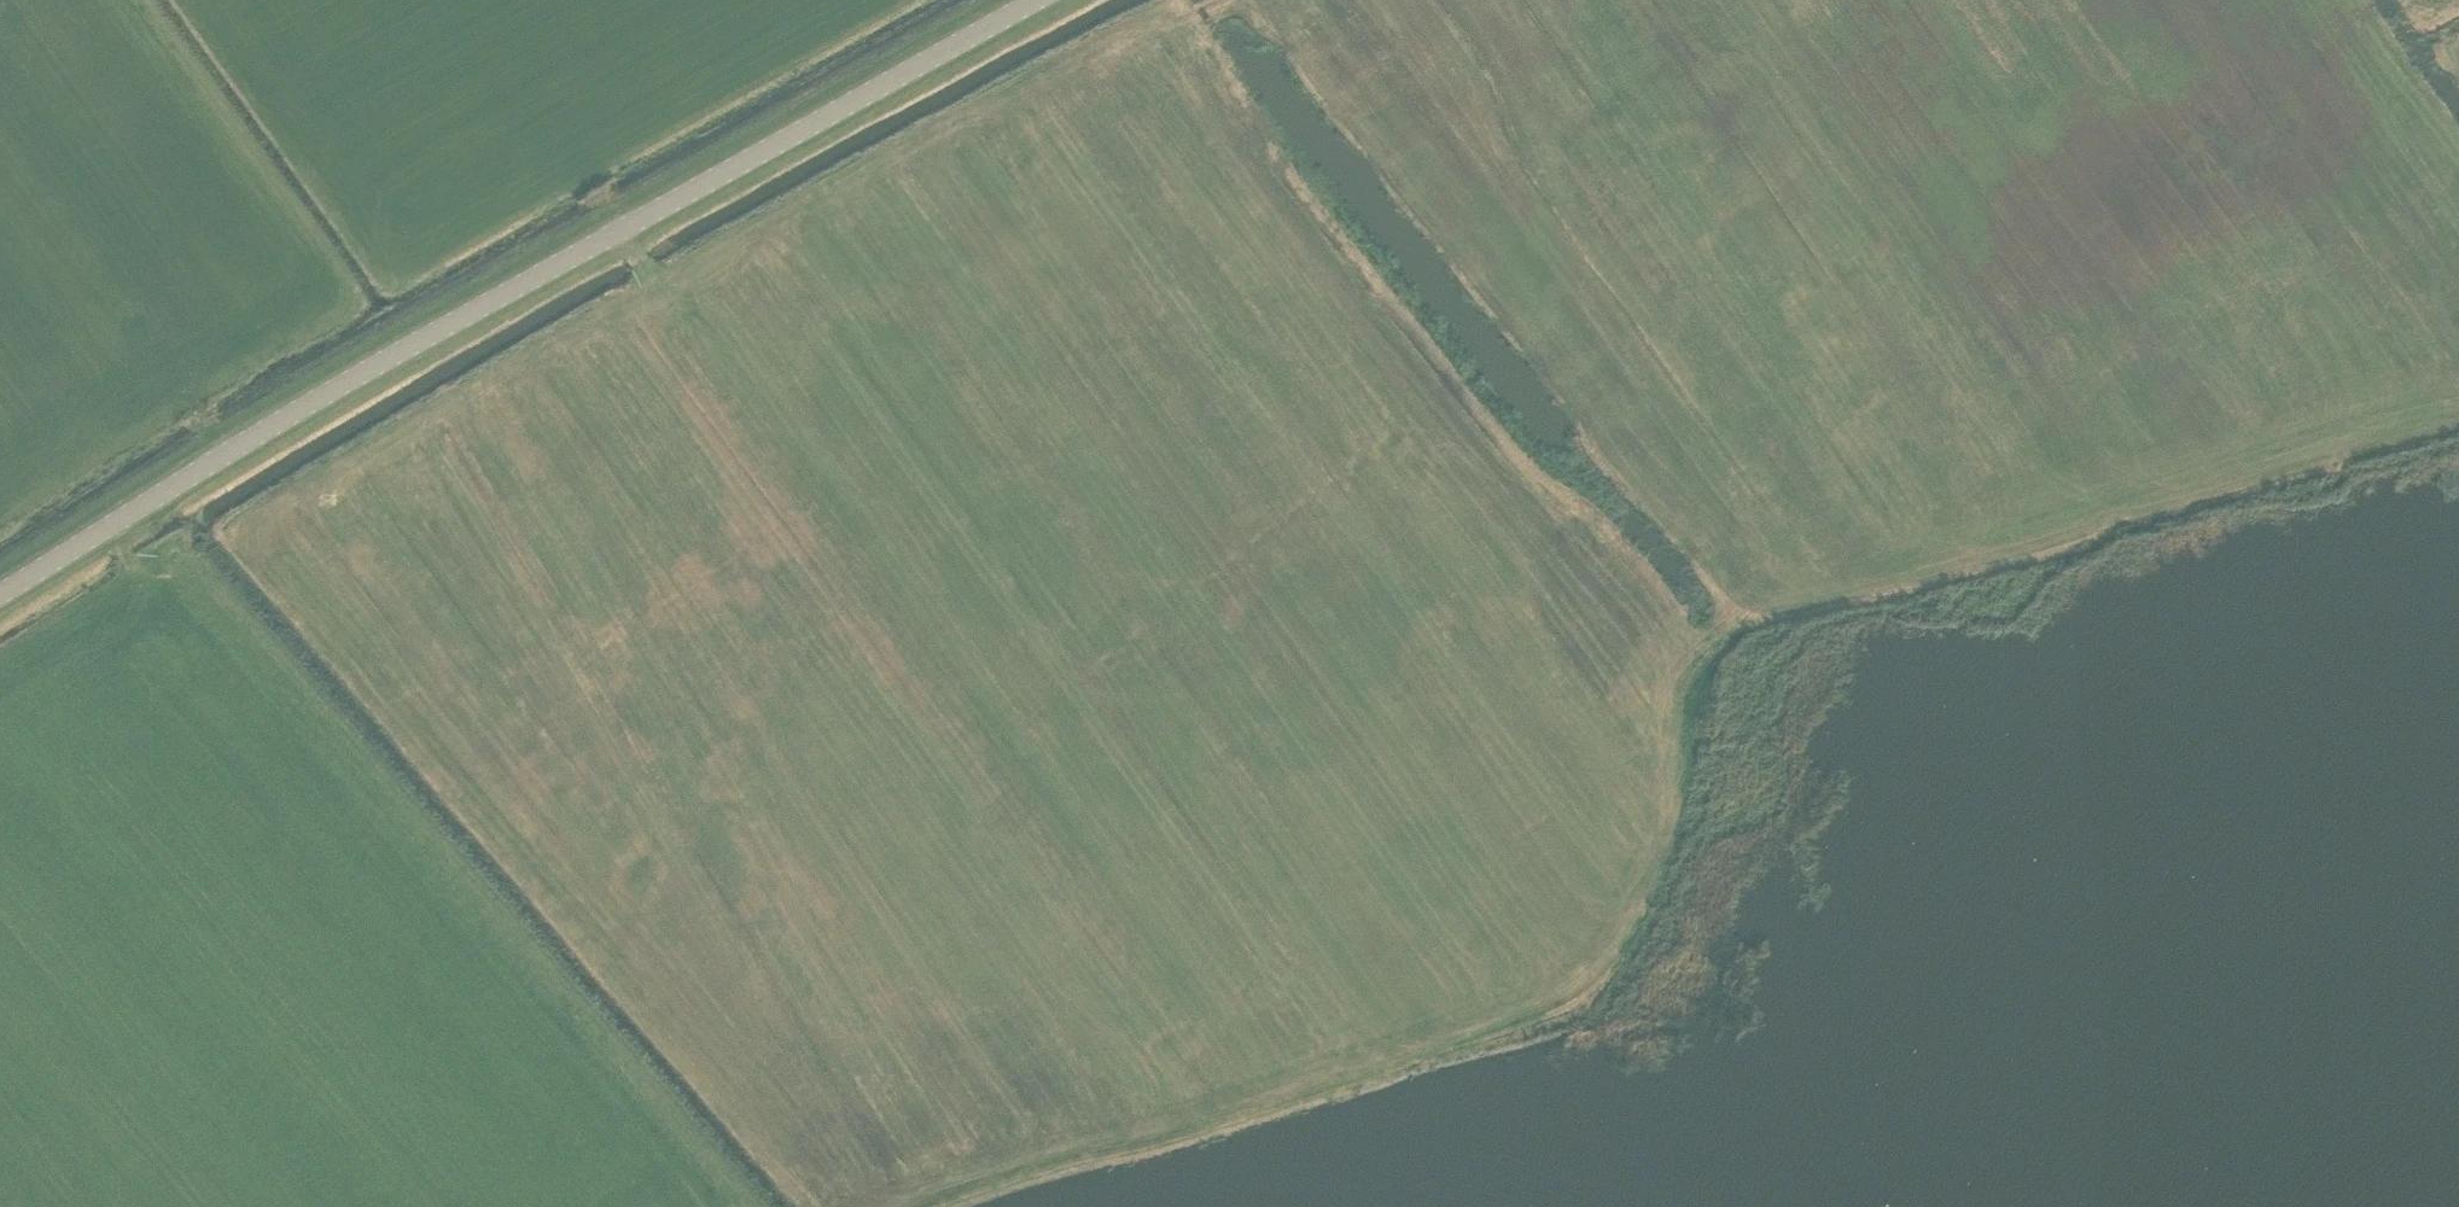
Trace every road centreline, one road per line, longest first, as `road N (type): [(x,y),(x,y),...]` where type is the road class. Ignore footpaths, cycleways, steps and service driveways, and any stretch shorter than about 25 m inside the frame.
road 1 (tertiary): [(0,594),(296,410),(1036,0)]

